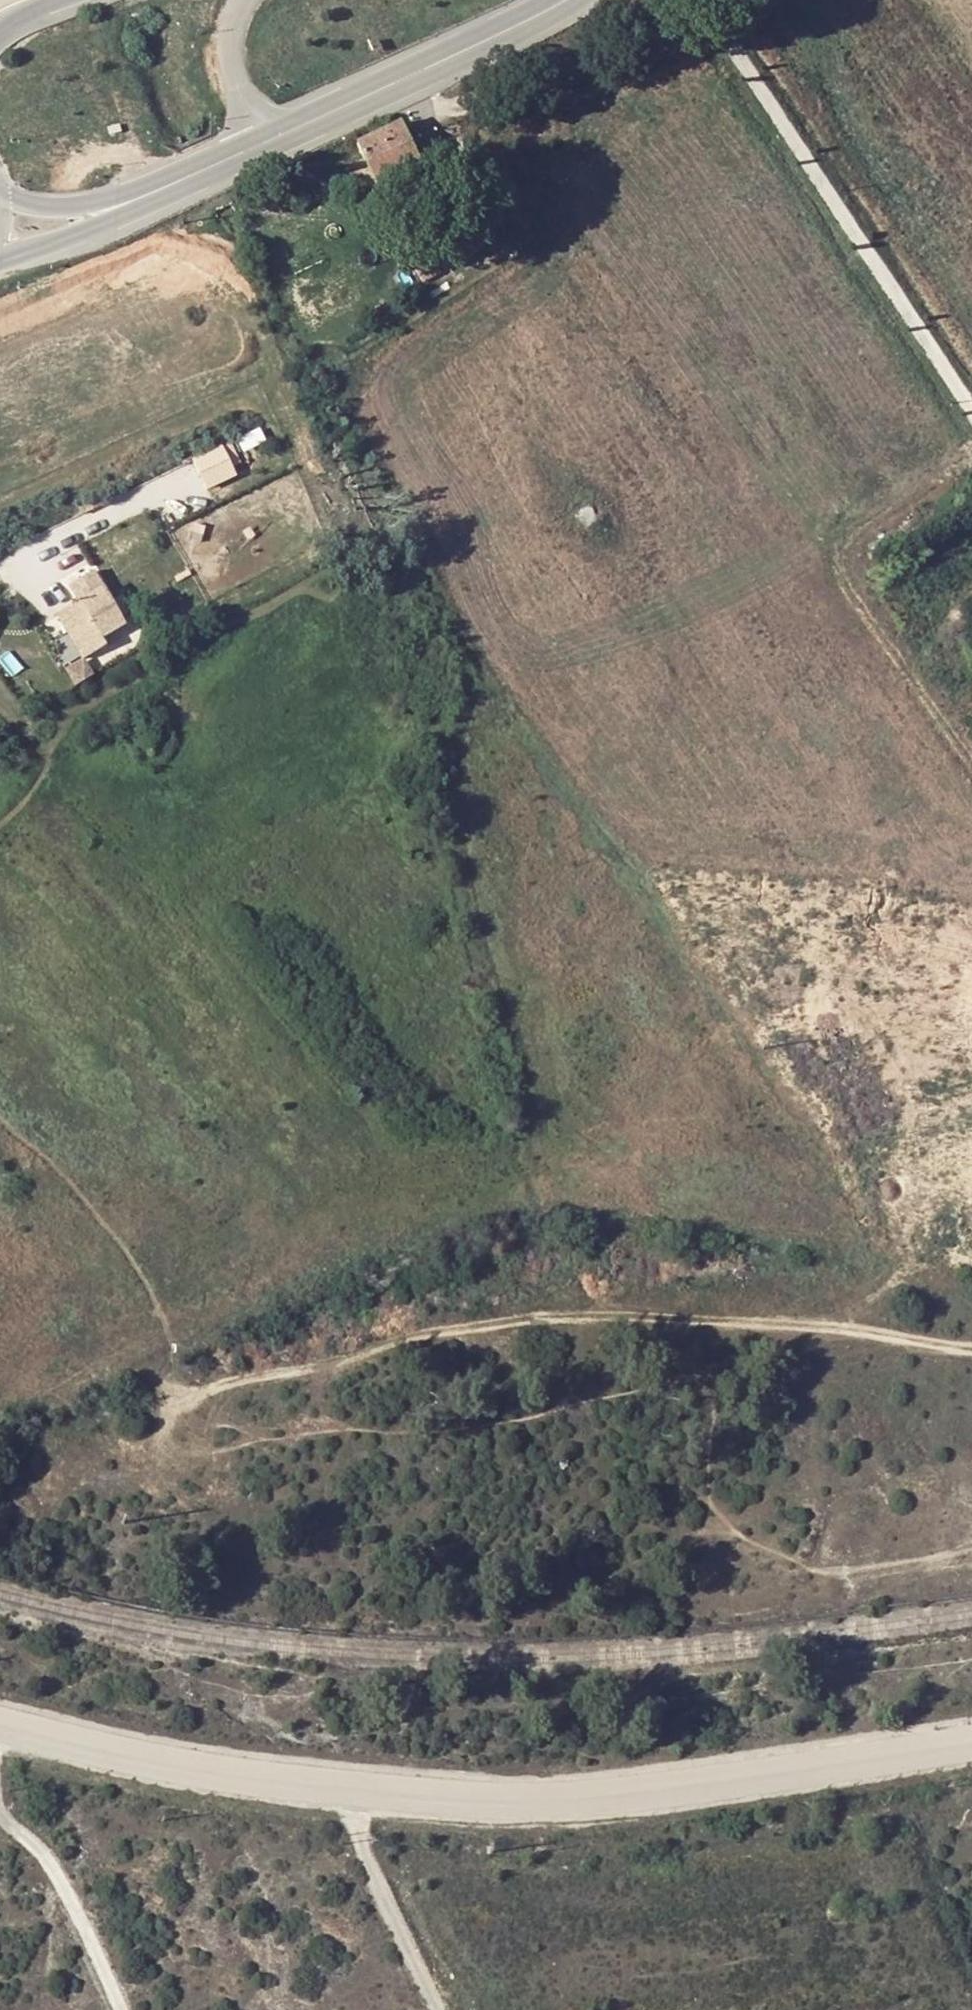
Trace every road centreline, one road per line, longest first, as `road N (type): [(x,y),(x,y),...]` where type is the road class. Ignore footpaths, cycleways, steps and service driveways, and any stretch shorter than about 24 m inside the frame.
road 1 (unclassified): [(0,1724),(230,1773),(494,1798),(658,1790),(971,1740)]
road 2 (track): [(116,1445),(158,1437),(185,1404),(241,1377),(417,1332),(533,1317),(851,1329),(971,1346)]
road 3 (unclassified): [(264,141),(566,0)]
road 4 (unclassified): [(120,207),(264,141)]
road 5 (unclassified): [(252,0),(236,58),(264,141)]
road 6 (unclassified): [(0,259),(120,207)]
road 7 (unclassified): [(120,207),(32,205),(0,190)]

